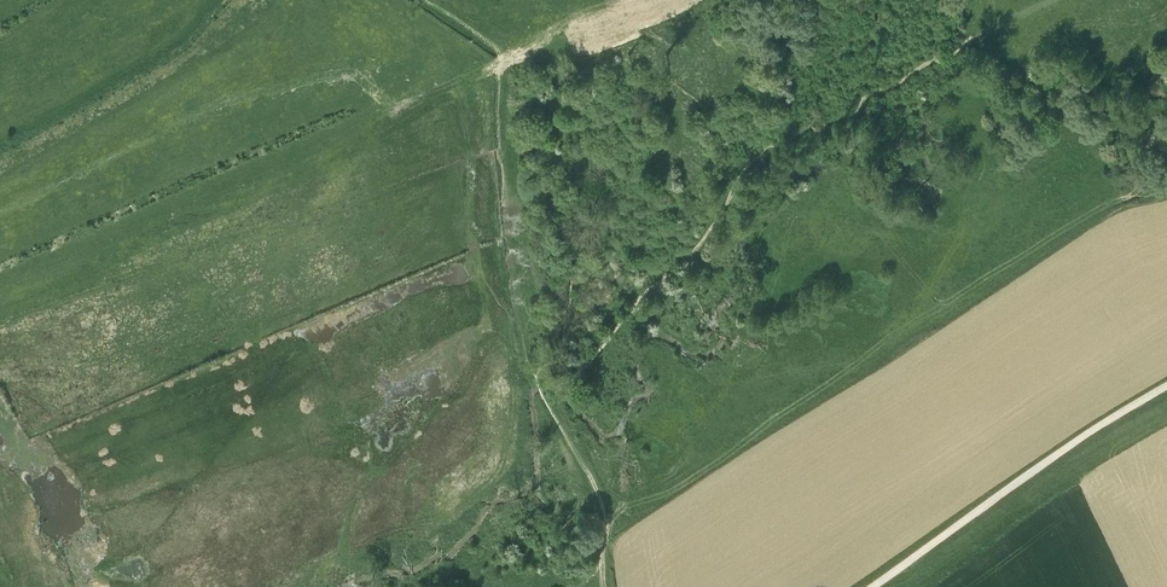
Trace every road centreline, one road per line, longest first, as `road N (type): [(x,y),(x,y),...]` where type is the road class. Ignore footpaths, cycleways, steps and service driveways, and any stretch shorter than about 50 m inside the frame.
road 1 (track): [(1166,385),(873,586)]

